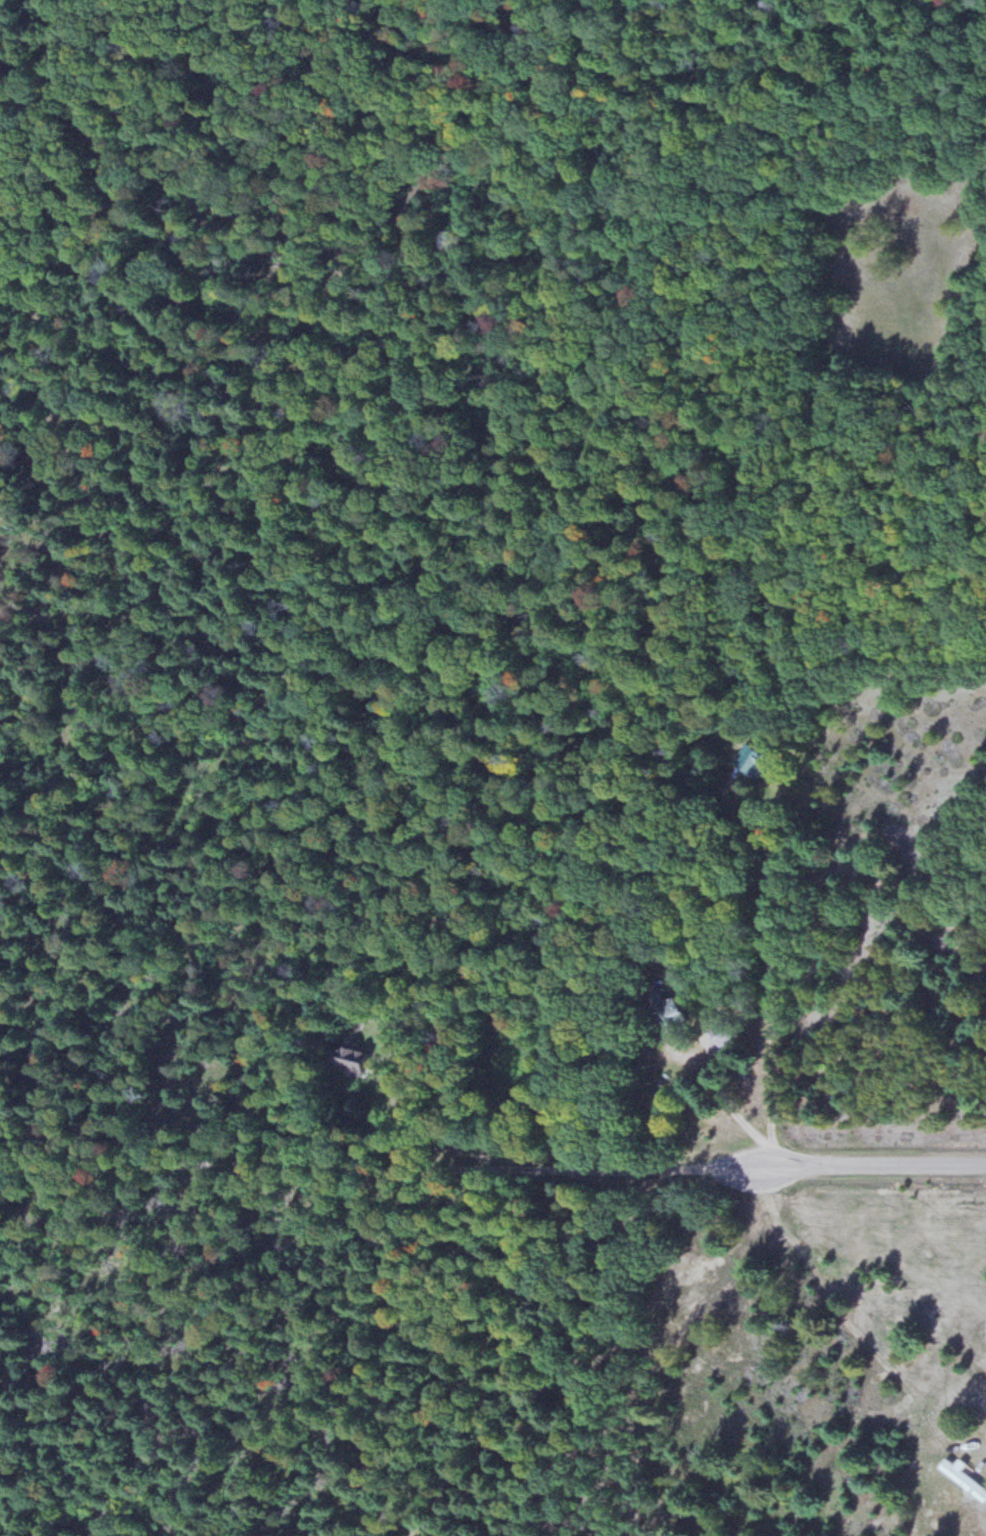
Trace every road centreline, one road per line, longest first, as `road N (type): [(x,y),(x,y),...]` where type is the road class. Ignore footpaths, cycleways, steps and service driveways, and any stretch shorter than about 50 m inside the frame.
road 1 (track): [(749,1169),(0,1173)]
road 2 (residential): [(985,1170),(749,1169)]

